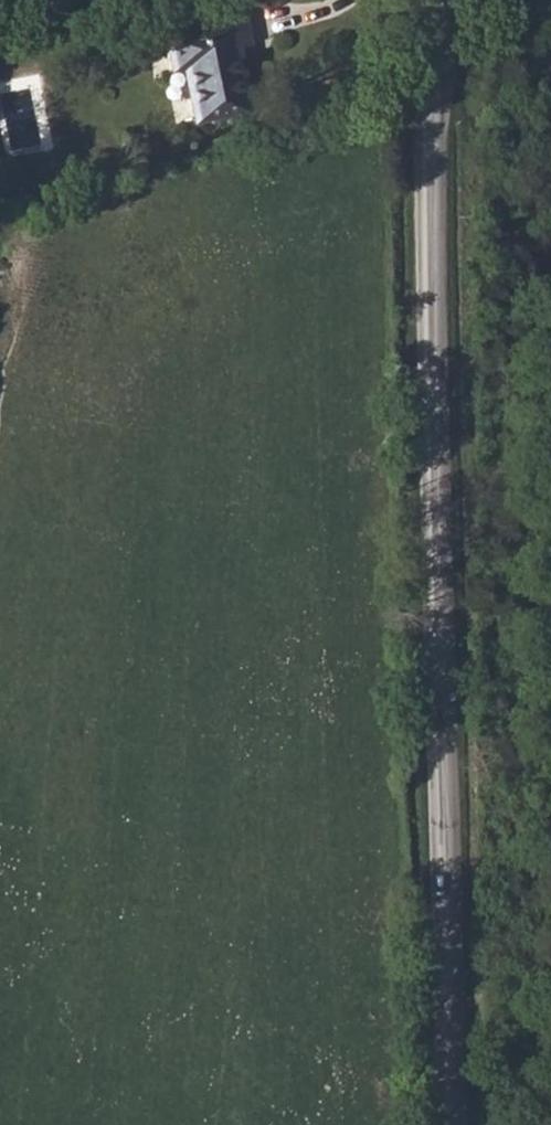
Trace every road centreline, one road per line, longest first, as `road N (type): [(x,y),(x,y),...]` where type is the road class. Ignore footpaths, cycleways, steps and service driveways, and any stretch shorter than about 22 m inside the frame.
road 1 (tertiary): [(437,0),(430,134),(452,1124)]

